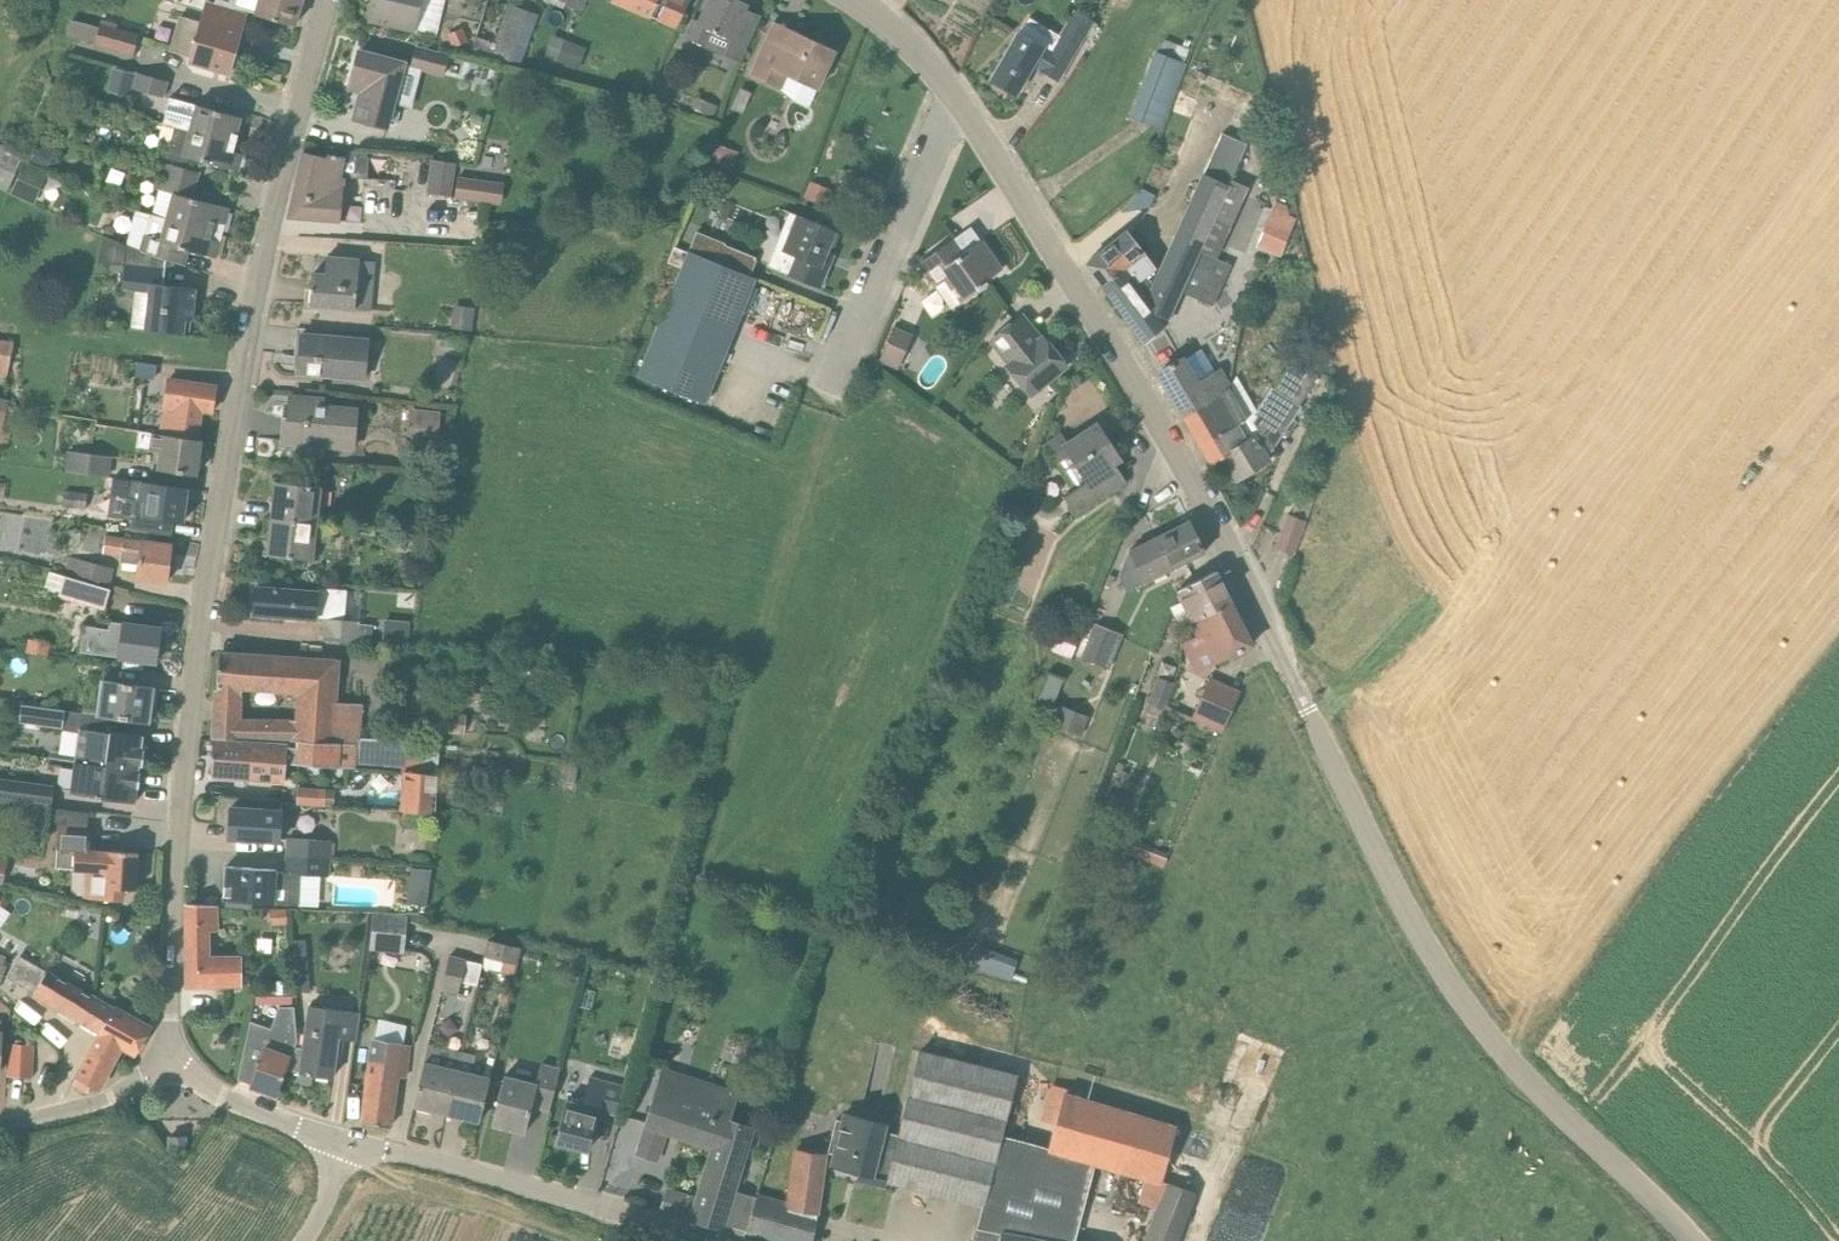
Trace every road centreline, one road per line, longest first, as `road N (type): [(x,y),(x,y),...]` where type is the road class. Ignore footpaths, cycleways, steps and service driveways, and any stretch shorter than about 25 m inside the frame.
road 1 (tertiary): [(1693,1240),(1517,1069),(1450,983),(1192,479),(955,97)]
road 2 (residential): [(168,1062),(179,824),(203,616),(257,281),(326,0)]
road 3 (track): [(831,400),(749,655),(742,743),(710,868)]
road 4 (unclassified): [(723,1240),(342,1138)]
road 5 (residential): [(955,97),(865,299),(831,400)]
road 6 (residential): [(342,1138),(225,1099),(168,1062)]
road 7 (unclassified): [(0,1126),(108,1100),(168,1062)]
road 8 (tertiary): [(955,97),(856,0)]

